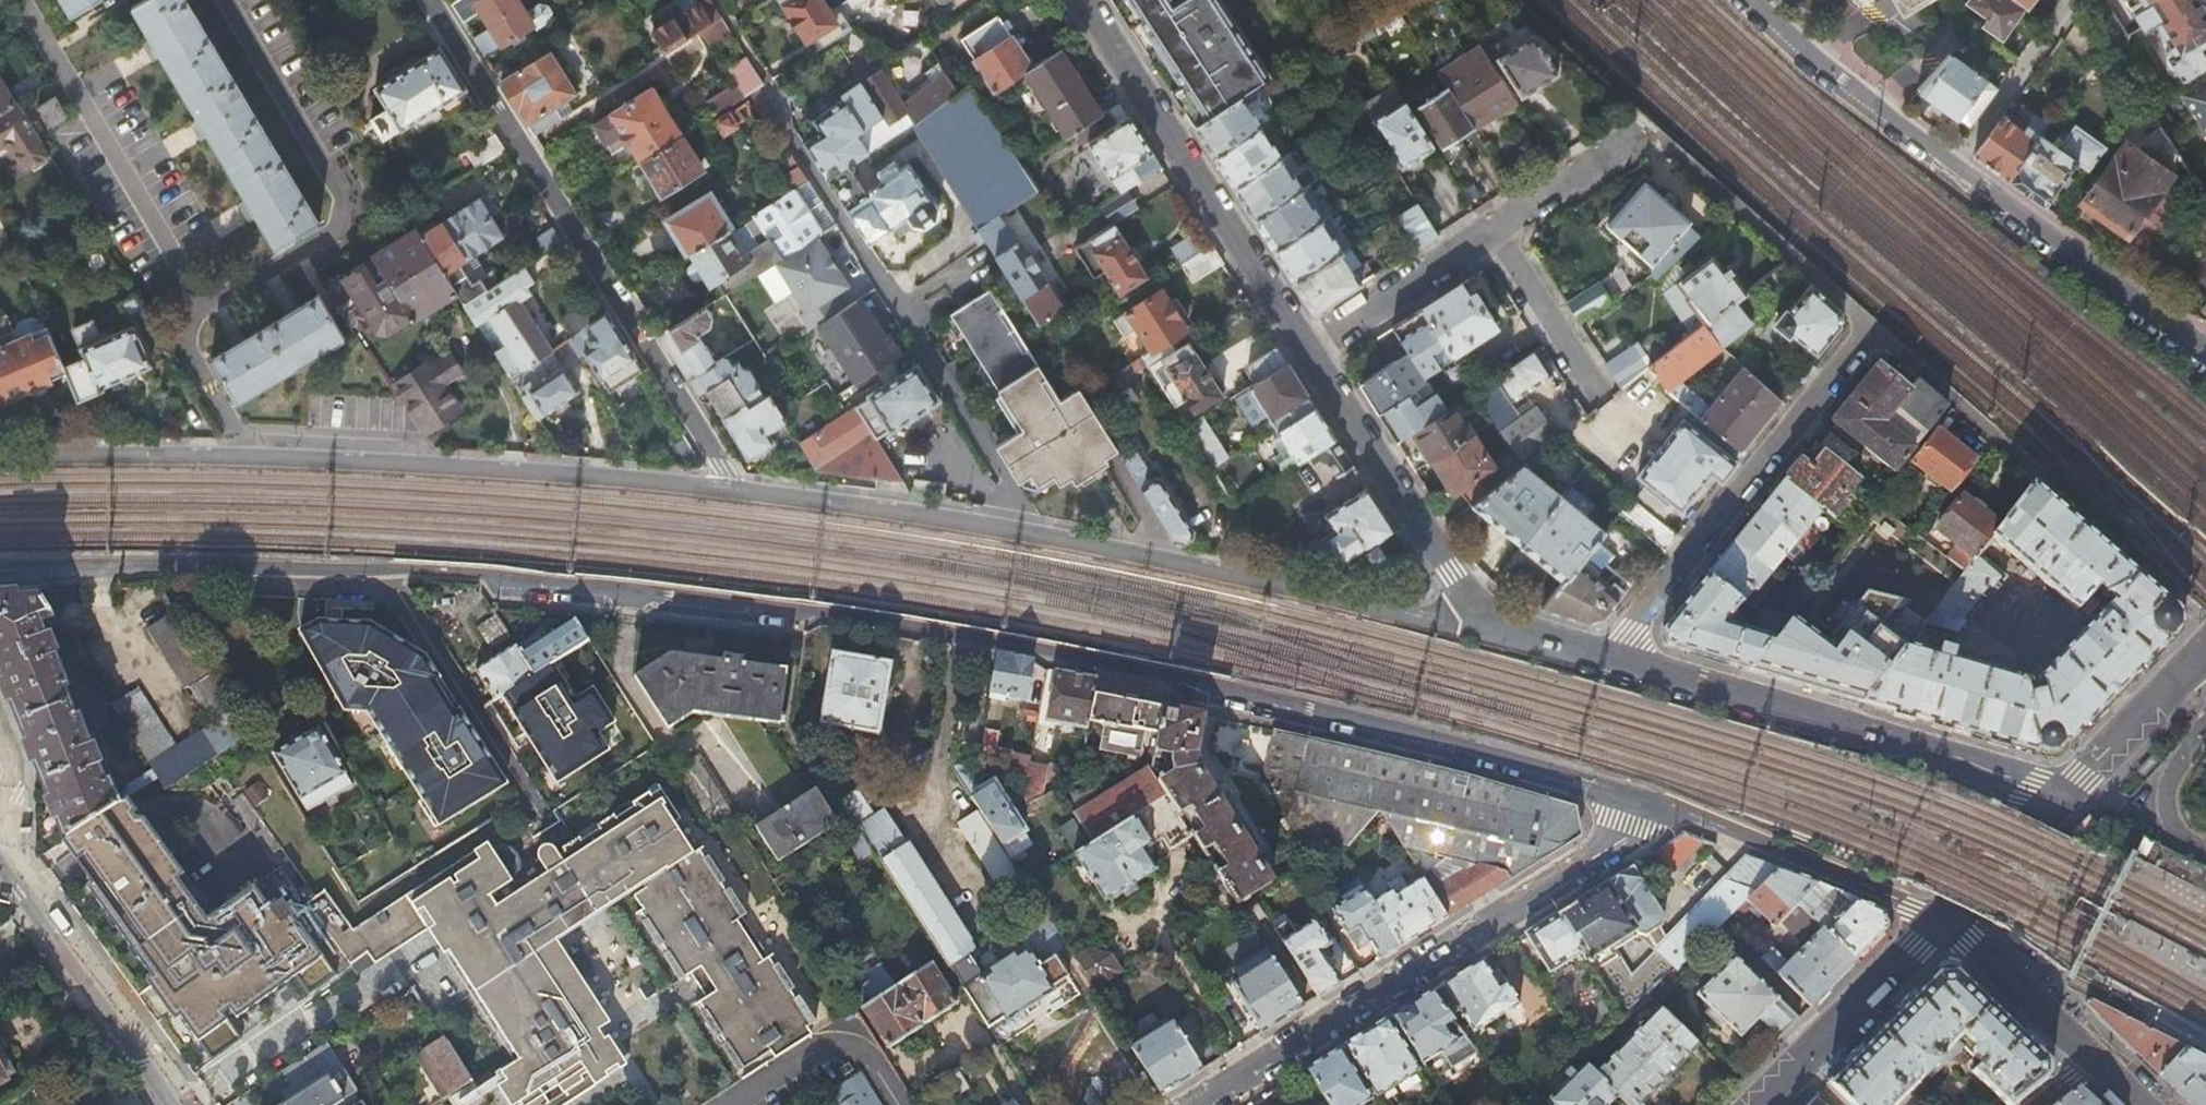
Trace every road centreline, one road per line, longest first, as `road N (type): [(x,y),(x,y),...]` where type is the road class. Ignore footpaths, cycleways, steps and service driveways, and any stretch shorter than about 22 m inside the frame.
road 1 (residential): [(1638,796),(1314,708),(947,632),(666,594),(385,570)]
road 2 (residential): [(0,455),(335,460),(725,489)]
road 3 (residential): [(1752,0),(1812,58),(1953,168),(2205,352)]
road 4 (residential): [(428,0),(719,467),(725,489)]
road 5 (residential): [(1638,796),(1613,846),(1208,1104)]
road 6 (residential): [(767,88),(770,106),(1009,487),(1008,530)]
road 7 (residential): [(1008,530),(1415,617),(1440,617),(1471,602)]
road 8 (residential): [(1612,658),(2059,797)]
road 9 (residential): [(1612,658),(1873,330)]
road 10 (residential): [(1307,346),(1081,0)]
road 11 (residential): [(385,570),(0,572)]
road 12 (residential): [(1941,921),(1638,796)]
road 13 (residential): [(183,1104),(0,849)]
road 14 (residential): [(1471,602),(1307,346)]
road 15 (residential): [(537,822),(385,570)]
road 16 (residential): [(725,489),(1008,530)]
road 17 (secondary): [(1941,921),(1762,1104)]
road 18 (residential): [(1307,346),(1490,230)]
road 19 (secondary): [(2205,650),(2059,797)]
road 20 (residential): [(1601,401),(1490,230)]
road 21 (residential): [(2091,1057),(1941,921)]
road 22 (residential): [(1490,230),(1645,129)]
road 23 (secondary): [(2059,797),(1941,921)]
road 24 (residential): [(1471,602),(1512,630),(1612,658)]

